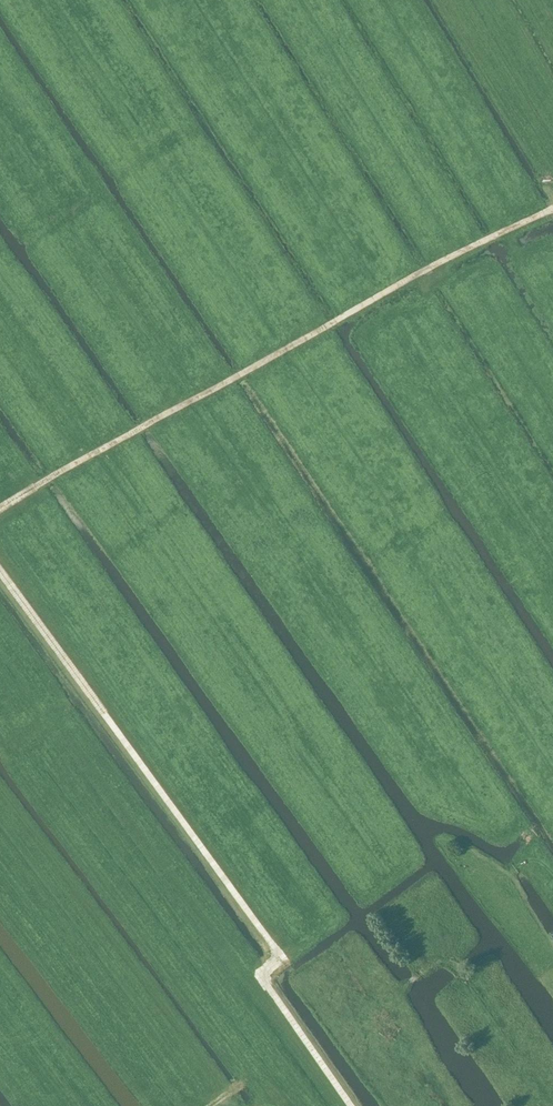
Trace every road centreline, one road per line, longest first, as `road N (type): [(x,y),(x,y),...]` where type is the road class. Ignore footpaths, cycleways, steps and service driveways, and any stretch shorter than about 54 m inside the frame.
road 1 (track): [(552,209),(37,484)]
road 2 (track): [(352,1105),(259,973)]

